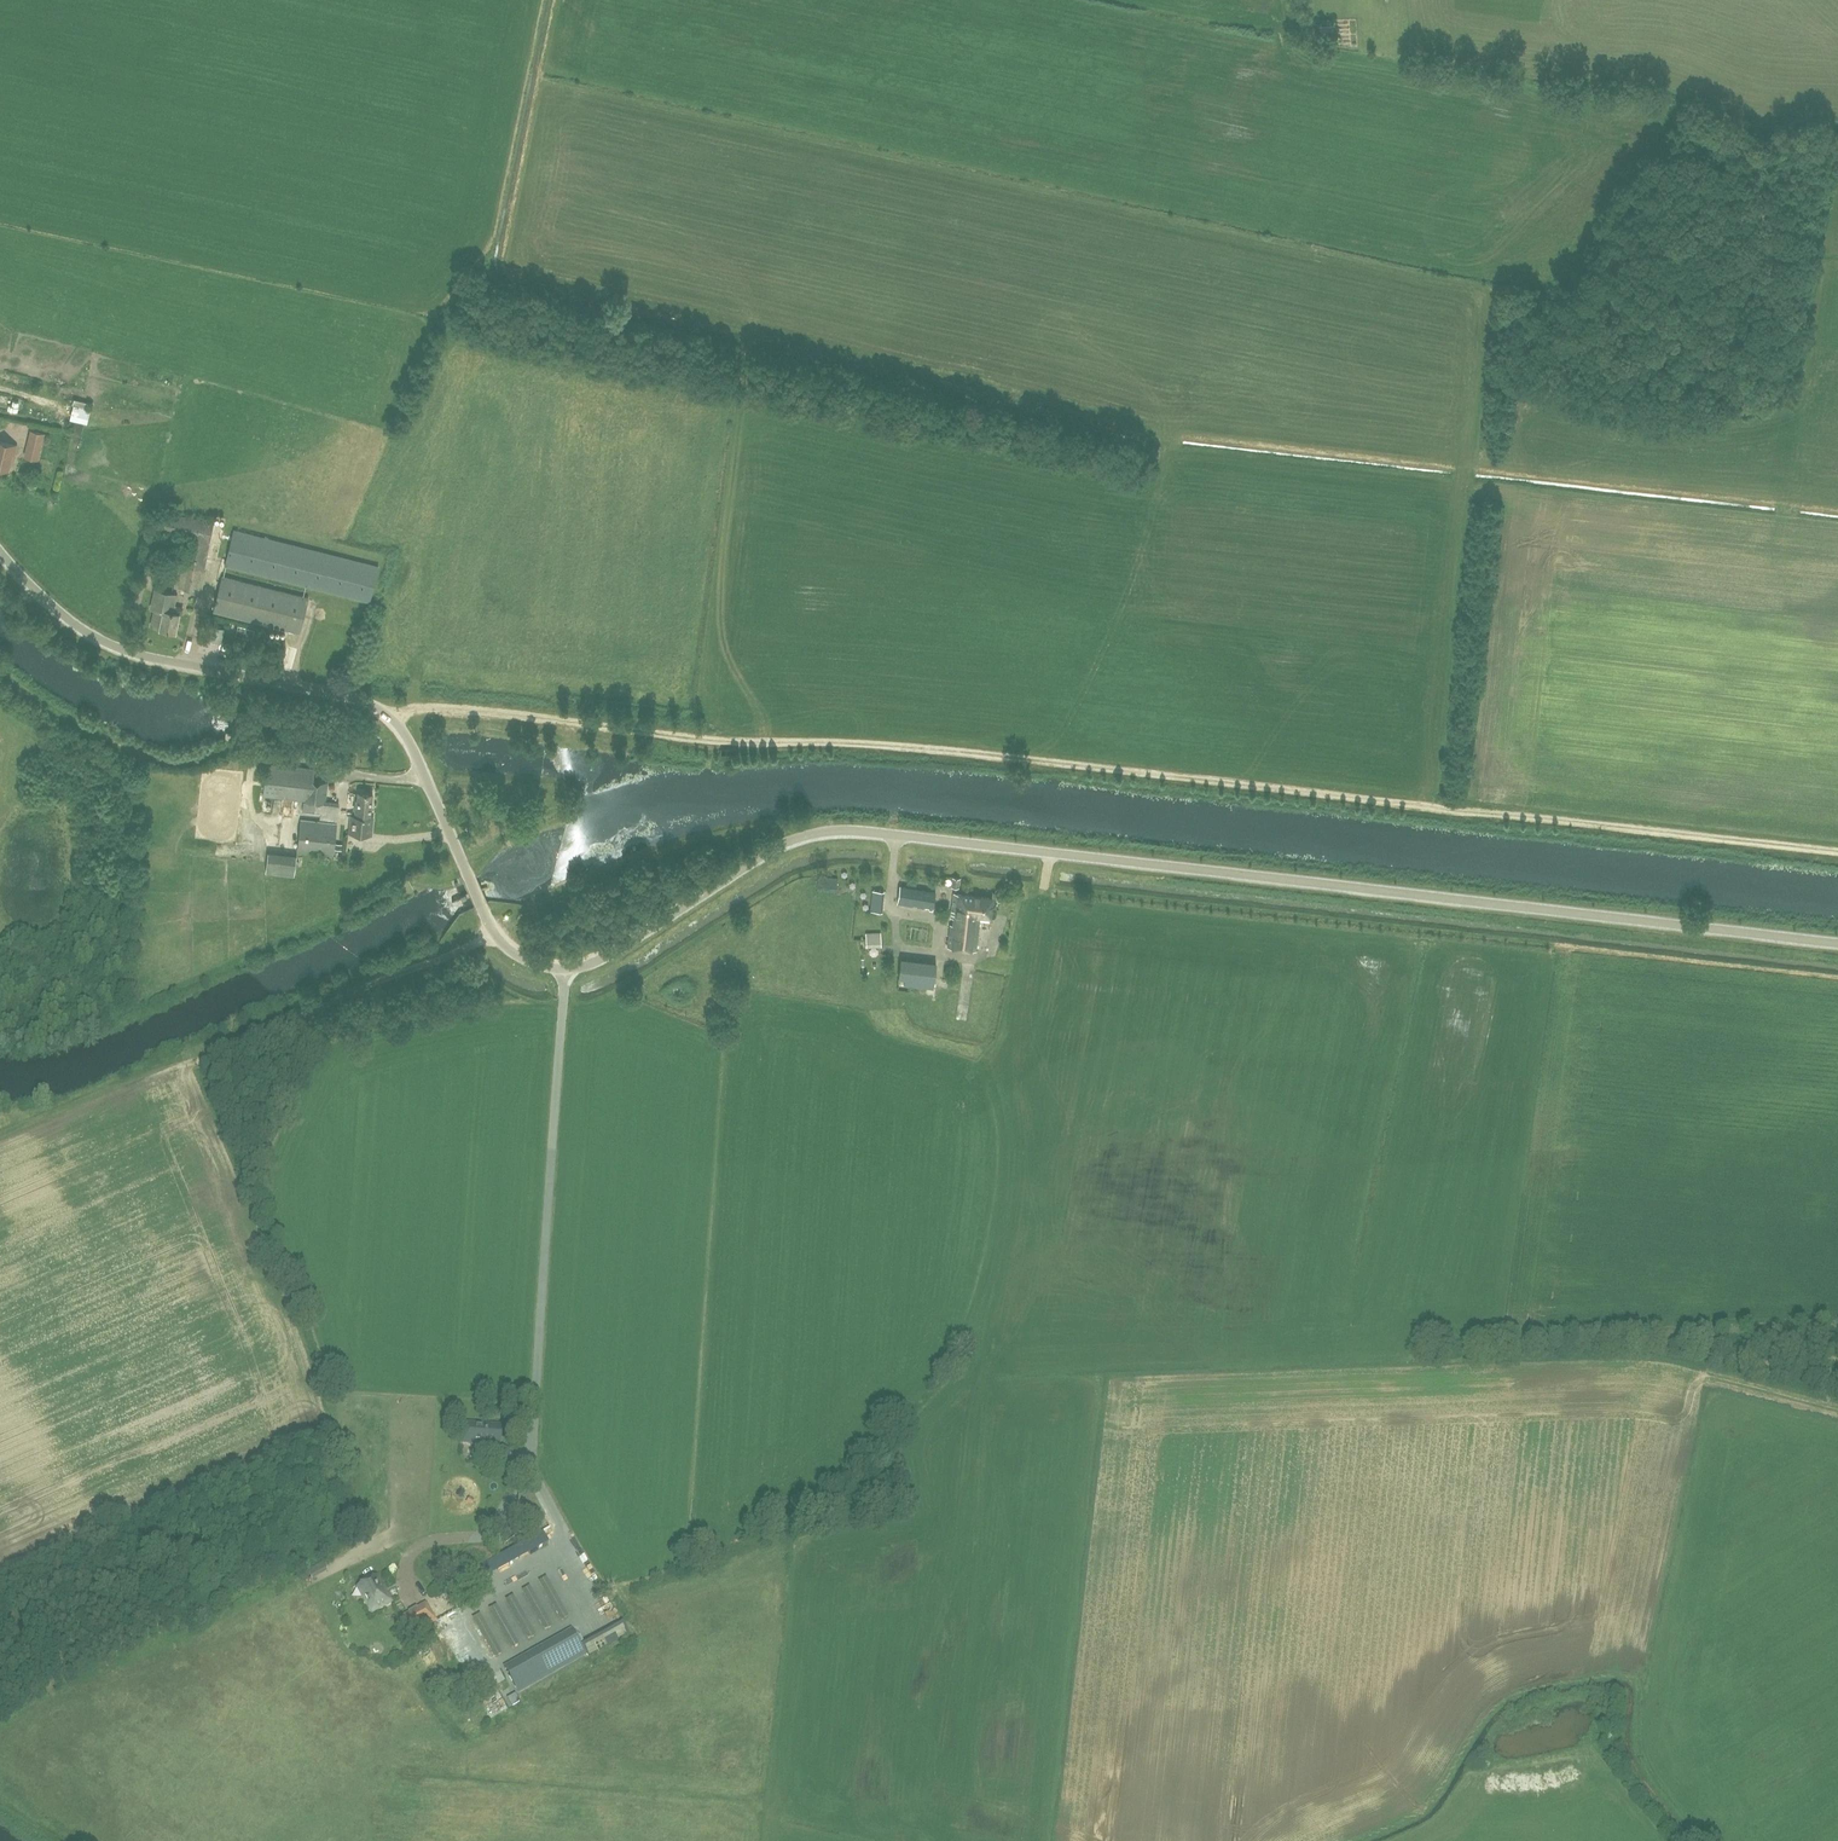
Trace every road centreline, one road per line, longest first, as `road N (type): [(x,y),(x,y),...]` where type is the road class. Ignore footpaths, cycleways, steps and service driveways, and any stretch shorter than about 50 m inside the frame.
road 1 (unclassified): [(1837,944),(851,831),(780,847),(608,957),(566,970)]
road 2 (track): [(711,741),(947,751),(1837,853)]
road 3 (unclassified): [(566,970),(528,961),(499,941),(390,716),(352,698),(118,649),(66,618),(0,552)]
road 4 (track): [(193,1061),(495,935),(512,920),(656,857),(760,832),(815,835)]
road 5 (track): [(390,716),(457,710),(711,741)]
road 6 (track): [(1837,1411),(1704,1376)]

